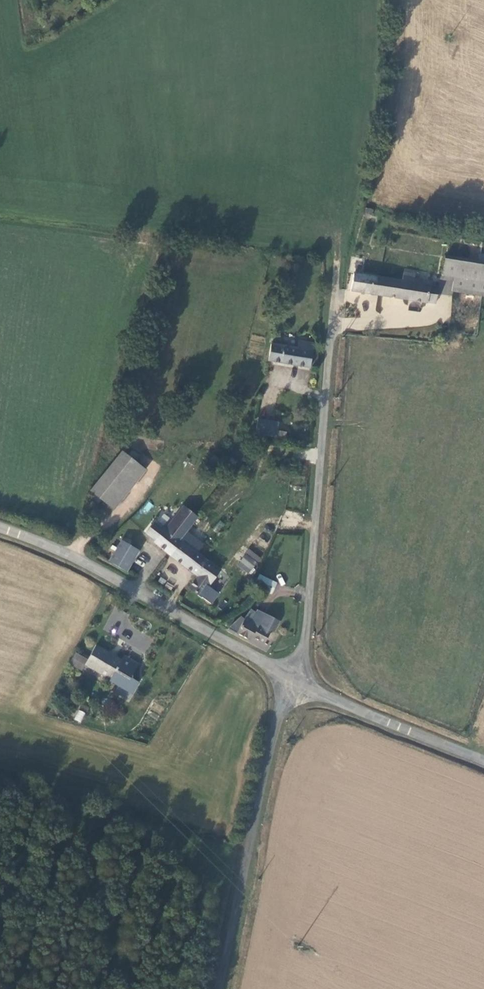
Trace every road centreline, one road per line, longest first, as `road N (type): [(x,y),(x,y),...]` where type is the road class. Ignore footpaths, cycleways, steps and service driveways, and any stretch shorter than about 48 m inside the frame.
road 1 (unclassified): [(292,681),(307,644),(340,279)]
road 2 (unclassified): [(292,681),(112,578),(0,530)]
road 3 (unclassified): [(222,988),(292,681)]
road 4 (unclassified): [(483,761),(292,681)]

